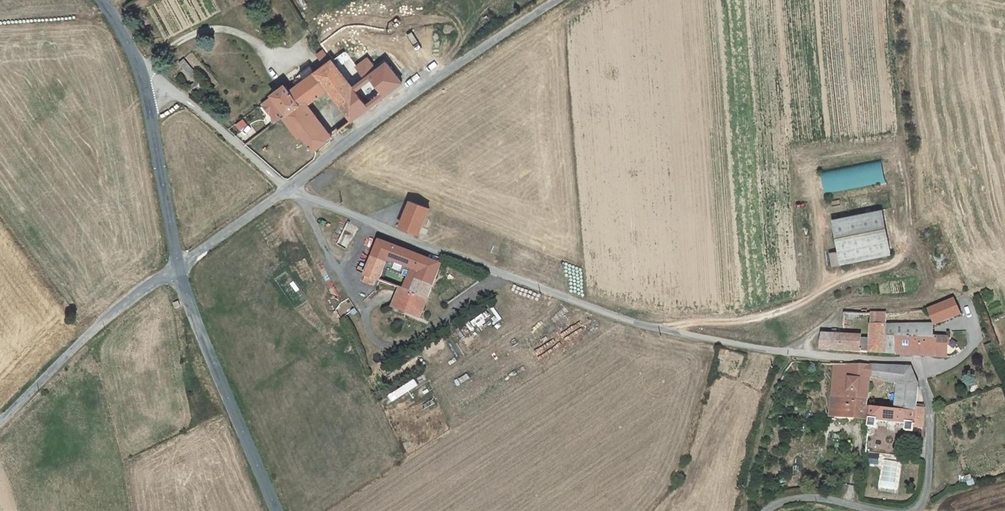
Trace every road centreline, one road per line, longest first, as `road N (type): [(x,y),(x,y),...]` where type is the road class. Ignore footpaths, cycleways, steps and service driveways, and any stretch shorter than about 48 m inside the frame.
road 1 (residential): [(287,189),(667,334),(916,363),(937,407),(929,492),(912,510)]
road 2 (track): [(743,510),(766,398),(786,353),(839,307),(910,302),(922,289),(919,267),(910,259),(834,277),(793,310),(746,323),(656,330)]
road 3 (unclassified): [(559,0),(287,189)]
road 4 (tertiary): [(179,266),(277,510)]
road 5 (unclassified): [(179,266),(106,322),(0,425)]
road 6 (tertiary): [(143,86),(179,266)]
road 7 (residential): [(143,86),(189,102),(287,189)]
road 8 (unclassified): [(287,189),(179,266)]

